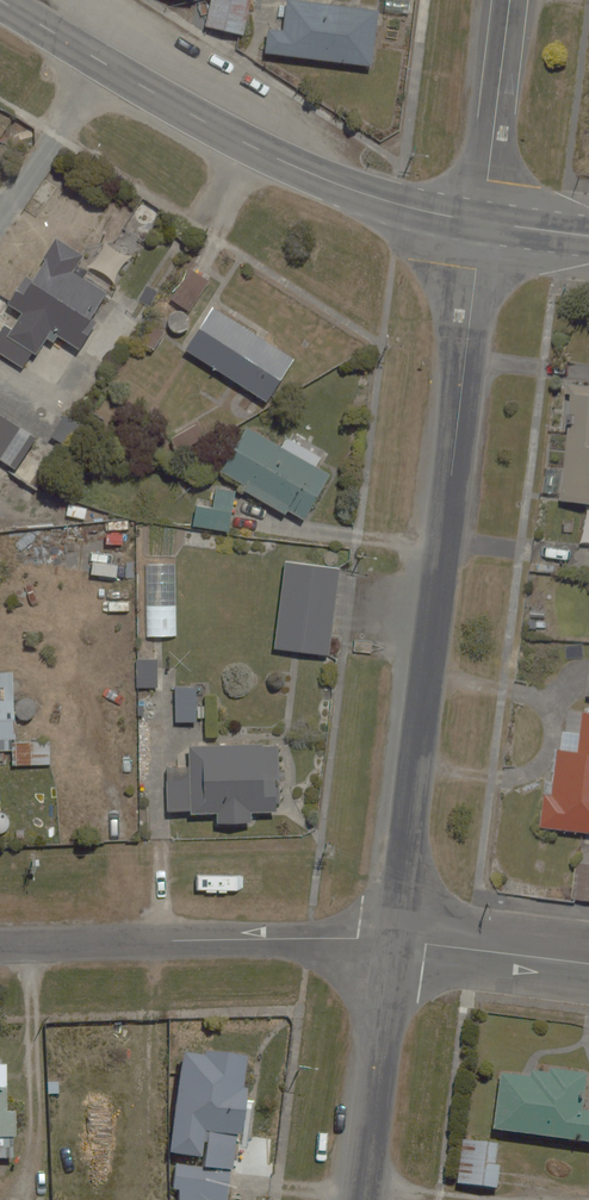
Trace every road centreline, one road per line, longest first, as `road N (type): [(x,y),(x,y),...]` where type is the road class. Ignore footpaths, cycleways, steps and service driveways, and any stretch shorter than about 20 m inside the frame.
road 1 (residential): [(388,940),(481,222)]
road 2 (secondary): [(0,0),(284,162),(399,205),(481,222)]
road 3 (residential): [(0,948),(388,940)]
road 4 (residential): [(356,1199),(388,940)]
road 5 (residential): [(481,222),(509,0)]
road 6 (residential): [(388,940),(588,965)]

